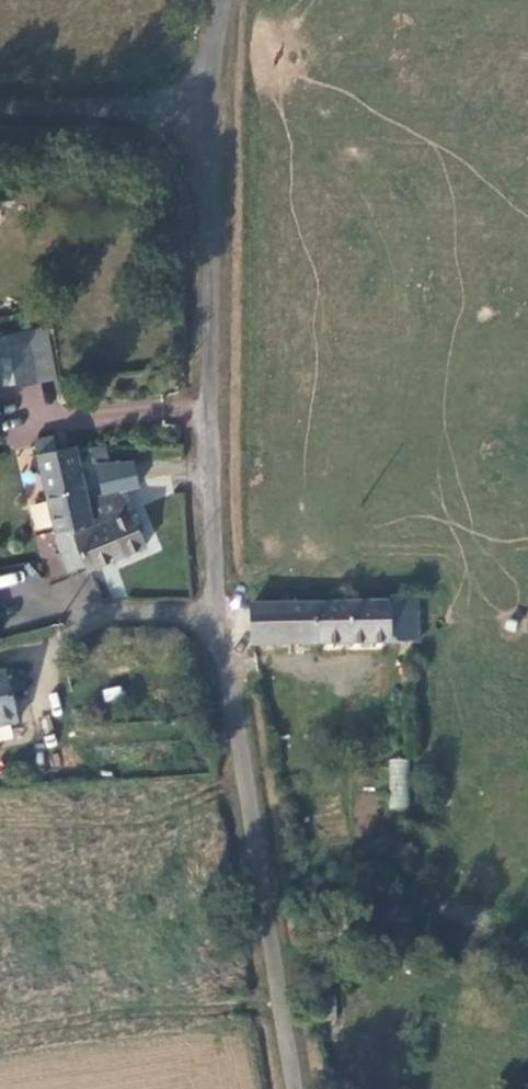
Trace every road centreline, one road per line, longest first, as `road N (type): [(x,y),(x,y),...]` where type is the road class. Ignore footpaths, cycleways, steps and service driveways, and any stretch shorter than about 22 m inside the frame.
road 1 (residential): [(220,616),(203,106)]
road 2 (residential): [(289,1088),(220,616)]
road 3 (unclassified): [(203,106),(0,101)]
road 4 (unclassified): [(220,616),(89,610)]

